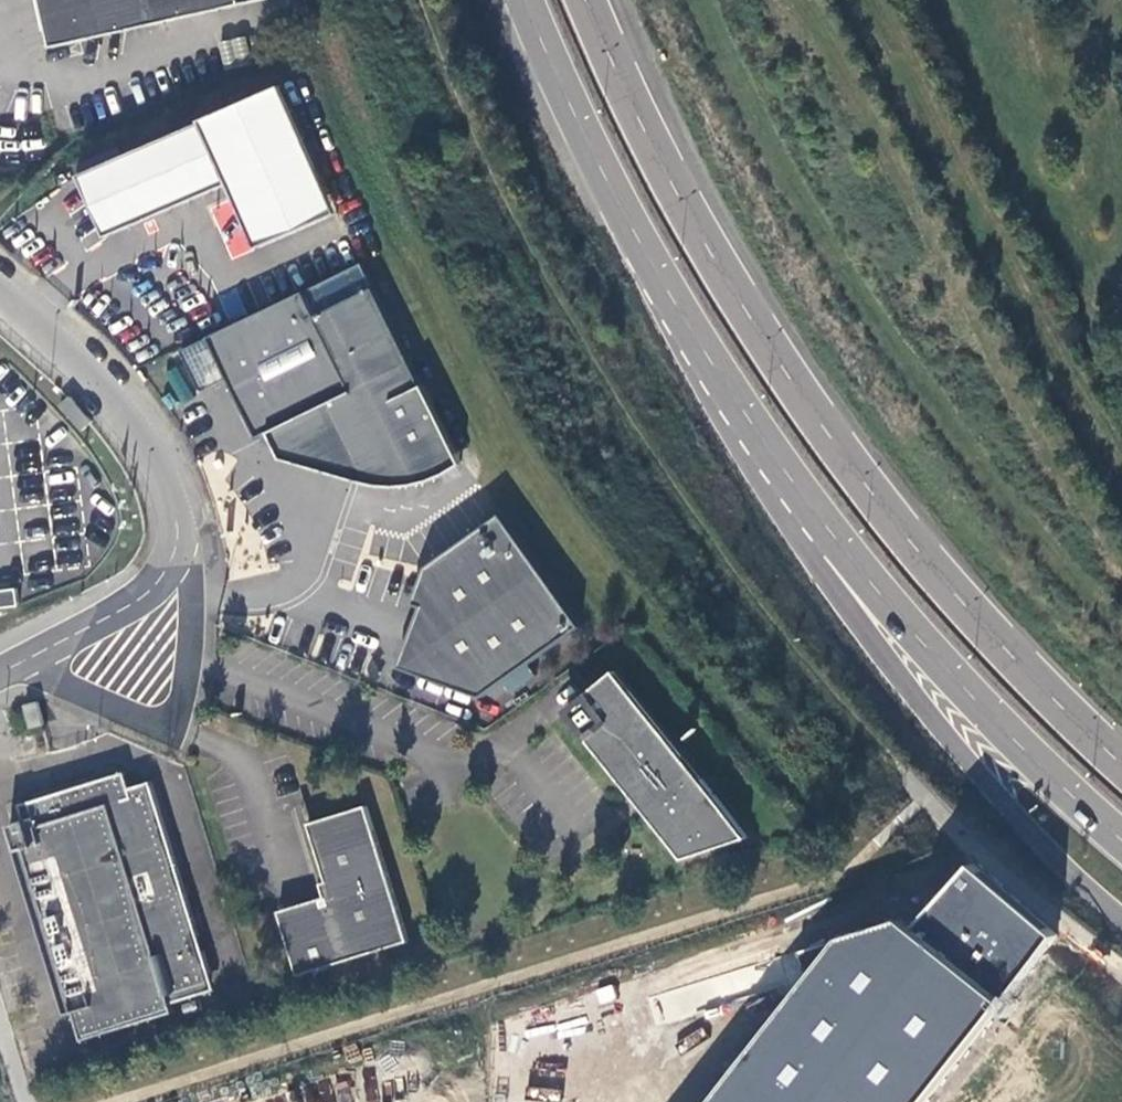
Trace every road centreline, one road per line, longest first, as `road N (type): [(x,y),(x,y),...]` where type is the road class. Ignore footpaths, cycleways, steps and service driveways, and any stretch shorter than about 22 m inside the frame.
road 1 (primary): [(1121,764),(953,592),(822,424),(705,242),(586,0)]
road 2 (primary): [(525,0),(620,204),(690,328),(770,449),(902,619)]
road 3 (unclassified): [(0,284),(116,399),(150,445),(180,537),(148,595),(0,672)]
road 4 (unclassified): [(902,619),(971,747),(1080,879),(1121,912)]
road 5 (primary): [(902,619),(1121,840)]

